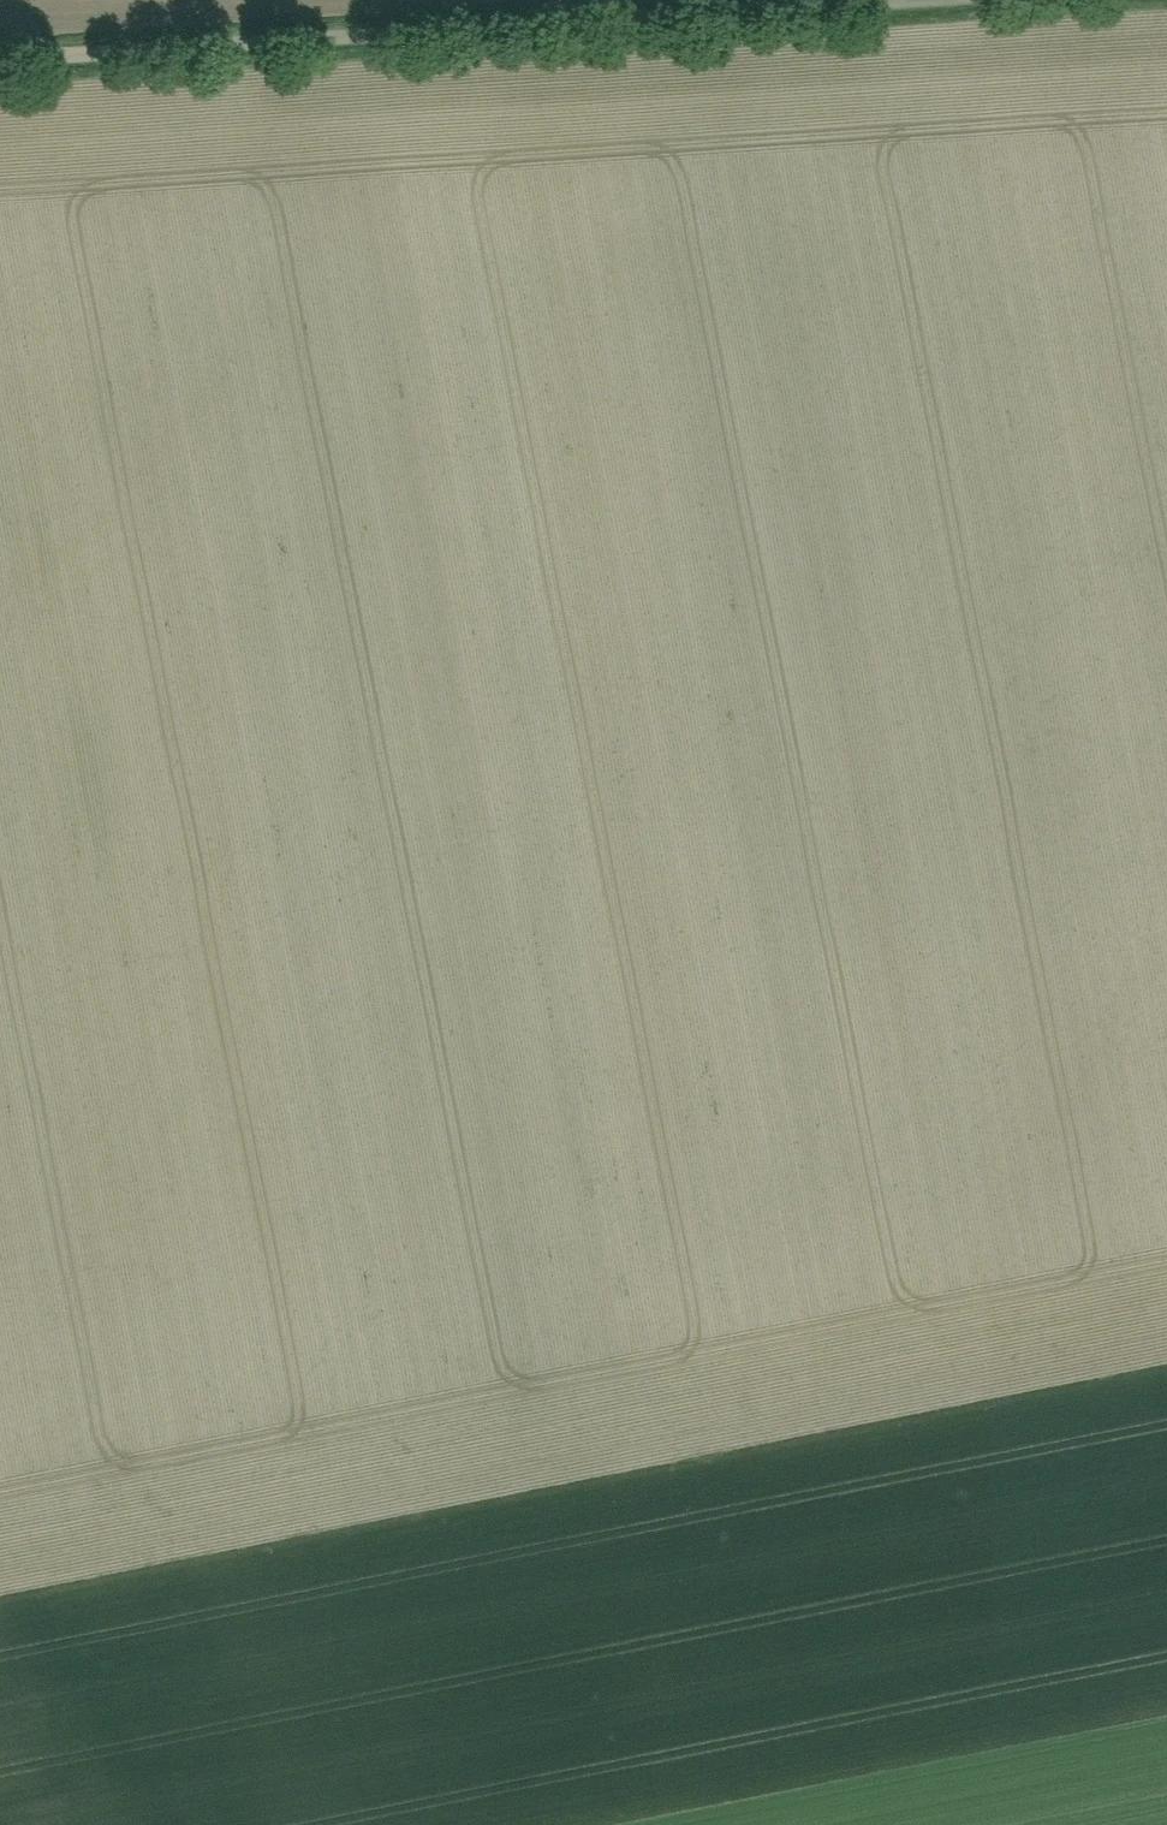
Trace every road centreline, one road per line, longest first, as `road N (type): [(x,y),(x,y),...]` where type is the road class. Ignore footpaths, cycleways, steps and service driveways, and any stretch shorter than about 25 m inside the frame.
road 1 (residential): [(0,51),(880,0)]

